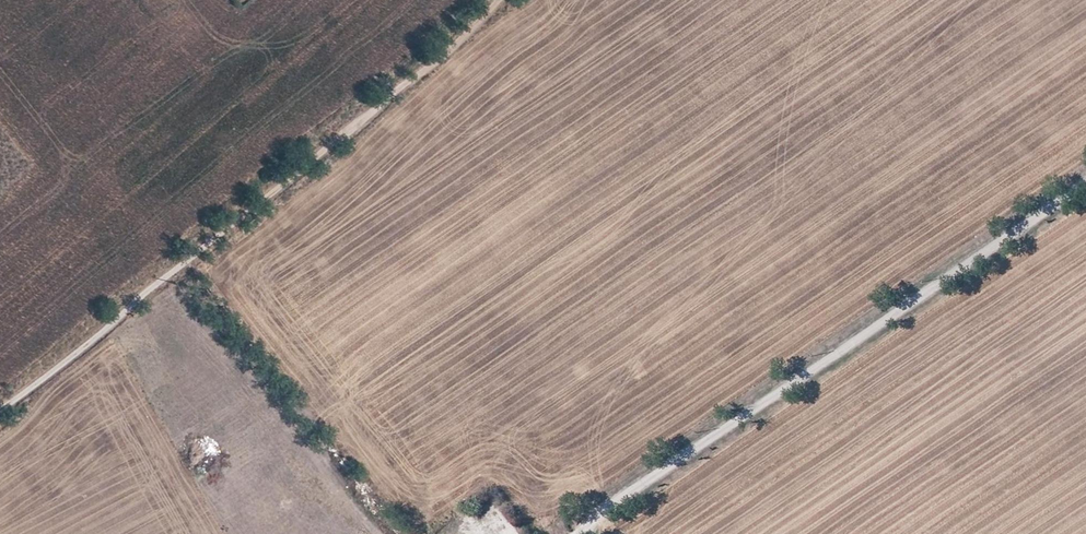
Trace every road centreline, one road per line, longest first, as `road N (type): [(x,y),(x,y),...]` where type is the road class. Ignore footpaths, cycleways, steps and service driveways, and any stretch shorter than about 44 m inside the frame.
road 1 (track): [(0,411),(500,0)]
road 2 (unclassified): [(1085,178),(598,509),(582,533)]

